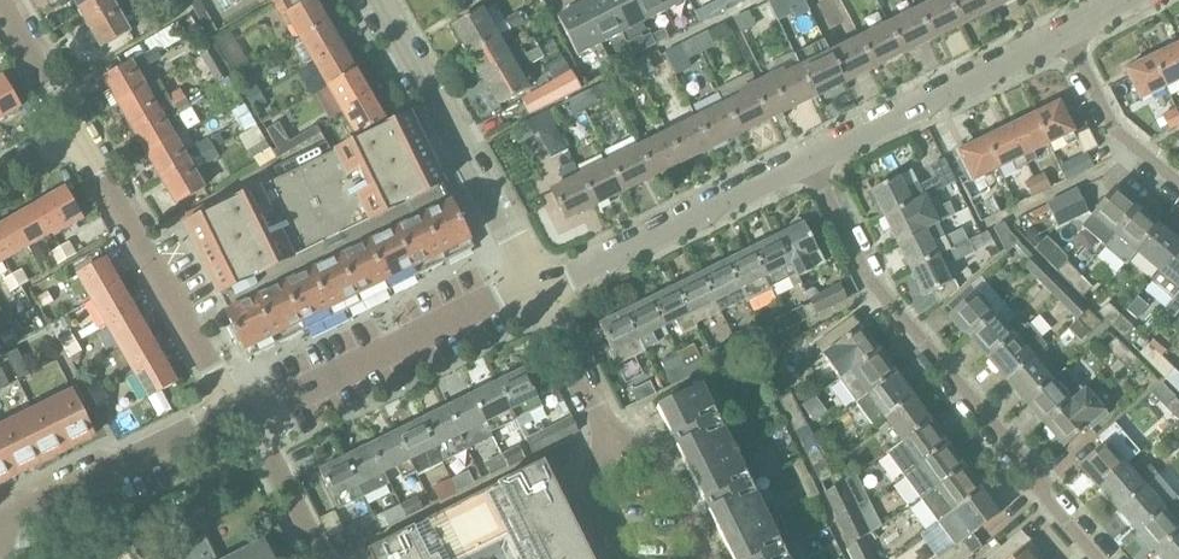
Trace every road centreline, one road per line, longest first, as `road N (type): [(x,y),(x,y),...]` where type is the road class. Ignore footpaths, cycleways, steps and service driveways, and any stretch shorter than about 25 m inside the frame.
road 1 (residential): [(1100,558),(860,269),(811,162)]
road 2 (unclassified): [(536,287),(471,146),(383,0)]
road 3 (residential): [(235,406),(77,125)]
road 4 (residential): [(245,421),(536,287)]
road 5 (residential): [(536,287),(811,162)]
road 6 (residential): [(811,162),(1061,36)]
road 7 (residential): [(0,522),(235,406)]
road 8 (residential): [(1178,191),(1115,135),(1061,36)]
road 9 (residential): [(707,558),(655,455),(607,432)]
road 10 (unclassified): [(607,432),(536,287)]
road 11 (residential): [(319,558),(245,421)]
road 12 (residential): [(77,125),(5,0)]
road 13 (residential): [(607,432),(594,484),(630,558)]

